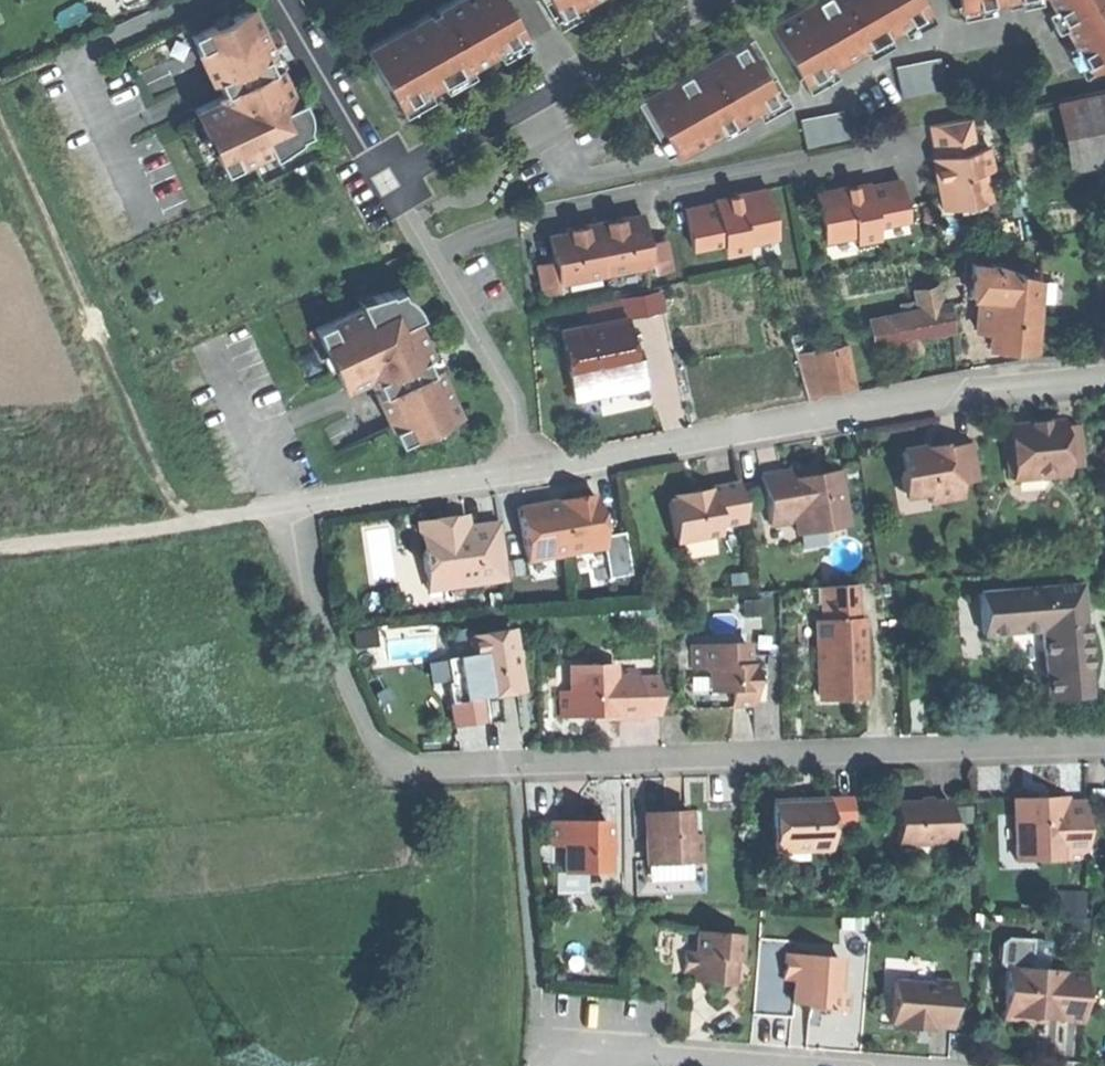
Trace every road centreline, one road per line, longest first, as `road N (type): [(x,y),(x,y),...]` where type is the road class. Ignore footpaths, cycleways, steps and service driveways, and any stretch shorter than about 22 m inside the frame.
road 1 (residential): [(1104,748),(402,771),(377,755),(314,610),(288,509),(525,472)]
road 2 (residential): [(525,472),(952,390),(1104,373)]
road 3 (track): [(0,121),(152,476),(196,524)]
road 4 (residential): [(704,0),(388,181)]
road 5 (residential): [(388,181),(519,414),(525,472)]
road 6 (track): [(0,549),(288,509)]
road 7 (residential): [(566,1051),(810,1065)]
road 8 (residential): [(281,0),(388,181)]

